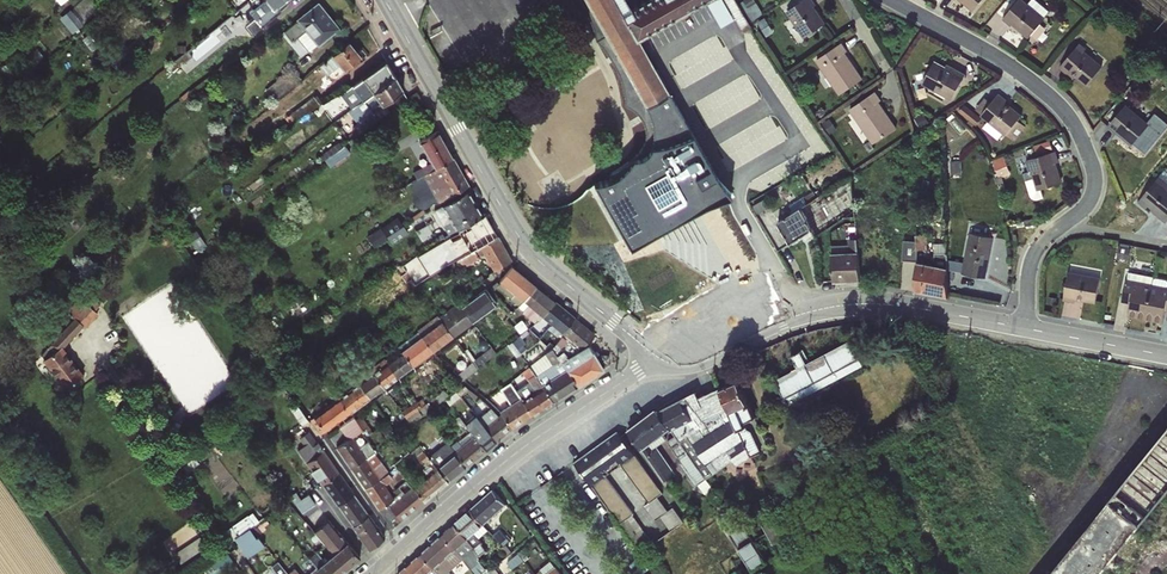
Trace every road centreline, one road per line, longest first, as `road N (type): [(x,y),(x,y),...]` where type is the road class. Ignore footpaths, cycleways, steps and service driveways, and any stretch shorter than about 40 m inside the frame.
road 1 (residential): [(386,0),(526,244),(658,357)]
road 2 (residential): [(658,357),(700,362),(782,319),(853,303),(1029,329)]
road 3 (residential): [(658,357),(515,453),(376,573)]
road 4 (residential): [(890,0),(1004,61),(1066,109),(1101,193),(1069,227)]
road 5 (residential): [(1029,329),(1166,354)]

